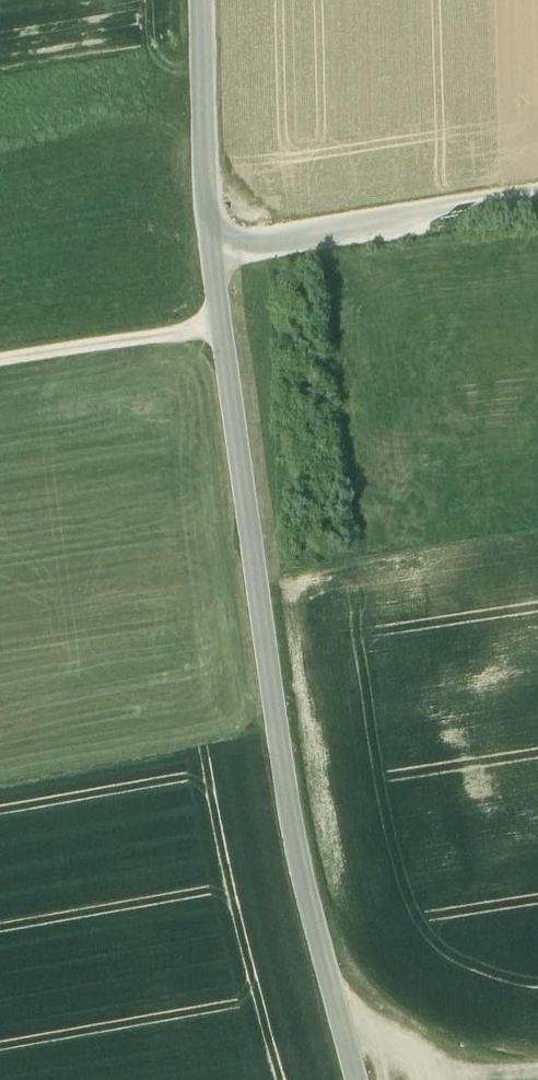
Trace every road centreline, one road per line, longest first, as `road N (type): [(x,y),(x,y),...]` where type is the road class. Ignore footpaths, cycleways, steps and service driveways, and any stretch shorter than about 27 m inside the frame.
road 1 (tertiary): [(203,0),(208,209),(287,789),(358,1079)]
road 2 (track): [(213,257),(537,204)]
road 3 (track): [(537,1049),(465,1047),(356,991),(325,951)]
road 4 (track): [(0,365),(223,330)]

